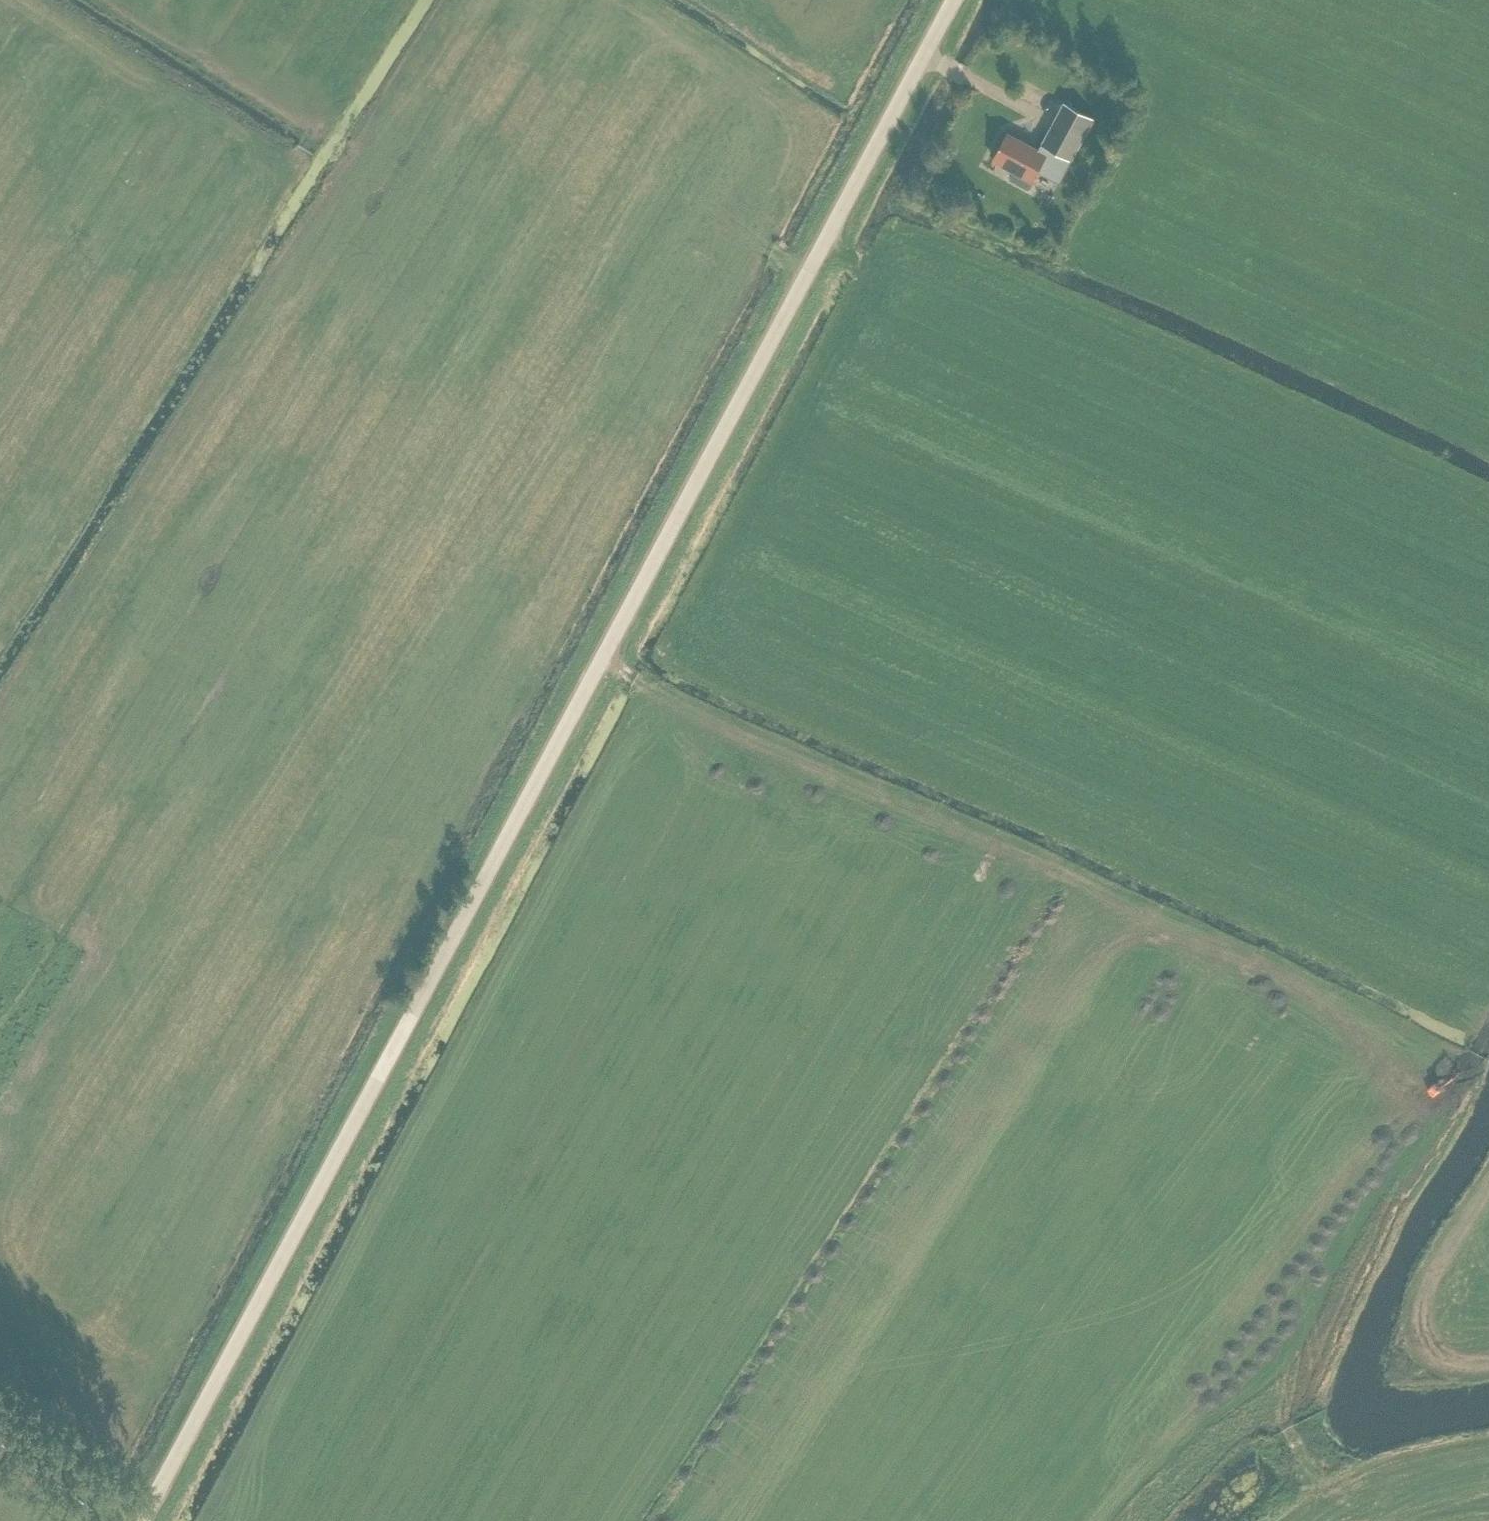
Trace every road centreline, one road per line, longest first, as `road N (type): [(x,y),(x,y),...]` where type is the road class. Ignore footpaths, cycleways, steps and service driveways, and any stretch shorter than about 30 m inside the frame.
road 1 (tertiary): [(146,1520),(958,0)]

